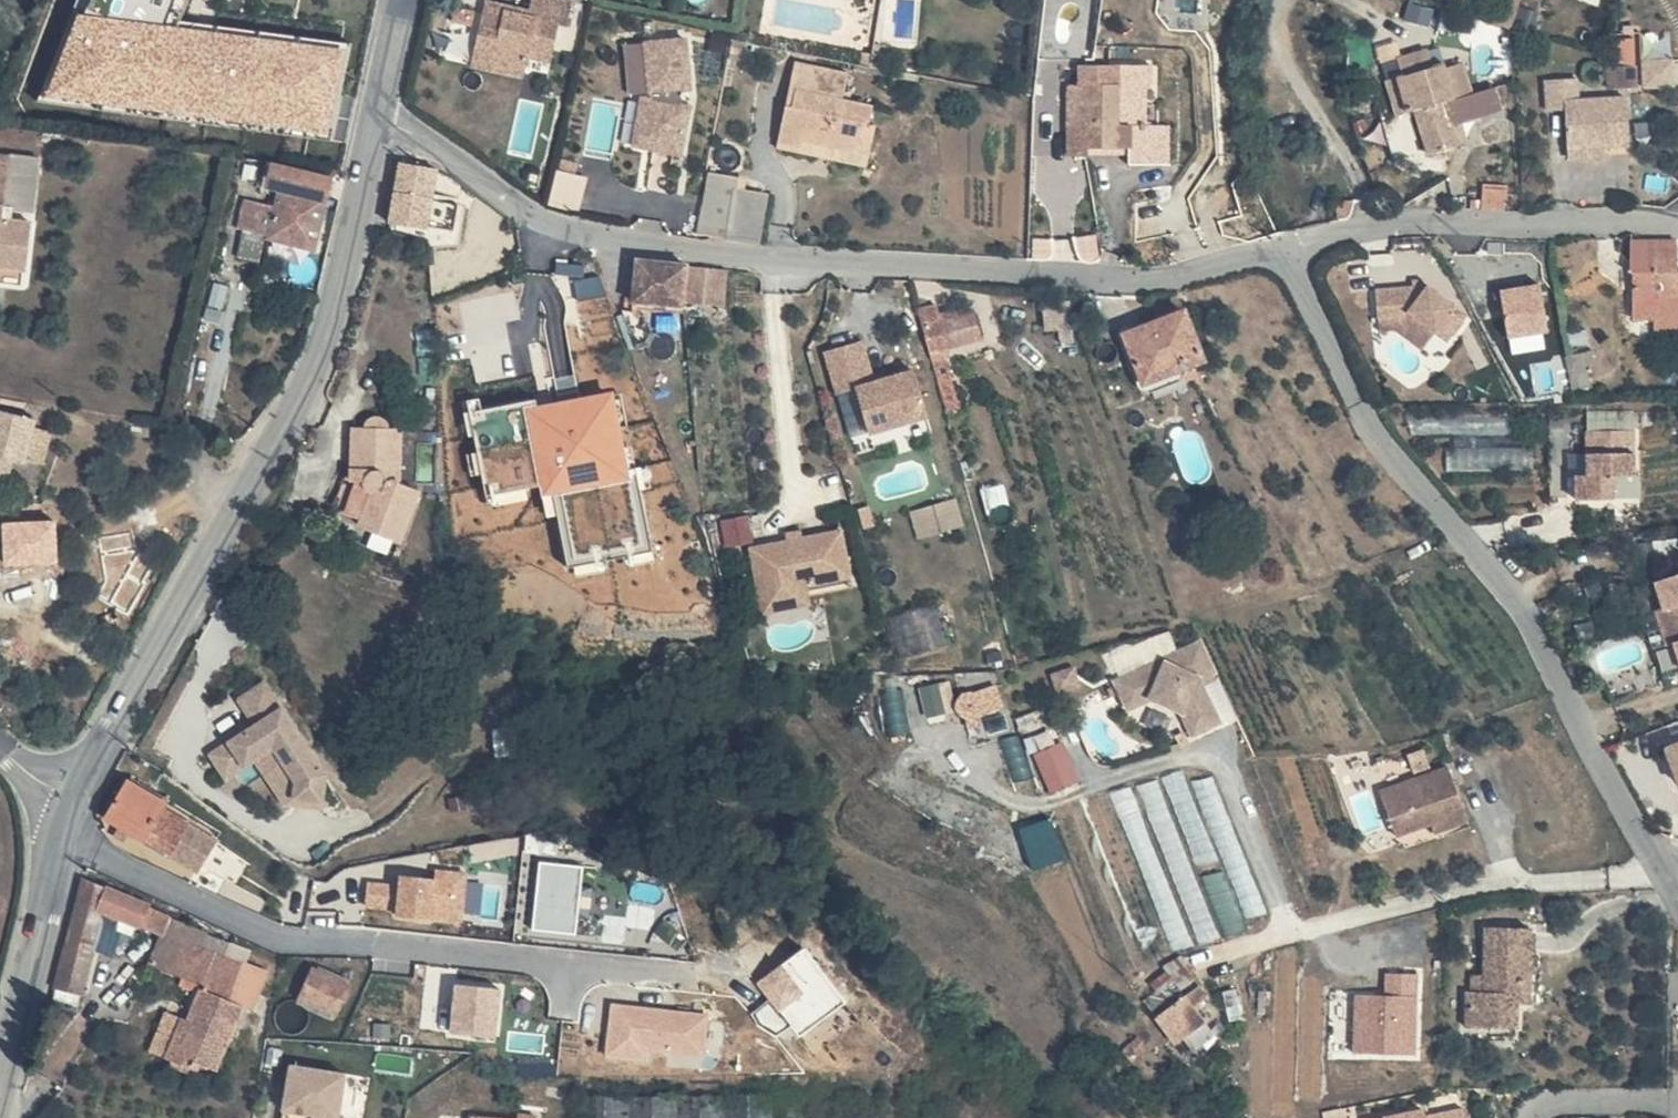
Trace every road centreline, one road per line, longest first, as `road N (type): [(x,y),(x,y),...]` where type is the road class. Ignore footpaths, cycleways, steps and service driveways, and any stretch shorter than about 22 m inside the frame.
road 1 (residential): [(377,119),(530,221),(716,257),(1141,275),(1282,253)]
road 2 (residential): [(1282,253),(1383,445),(1504,593),(1677,897)]
road 3 (unclassified): [(71,801),(305,393),(330,331),(377,119)]
road 4 (residential): [(1282,253),(1387,228),(1677,223)]
road 5 (unclassified): [(0,1074),(45,866),(71,801)]
road 6 (unclassified): [(377,119),(406,0)]

